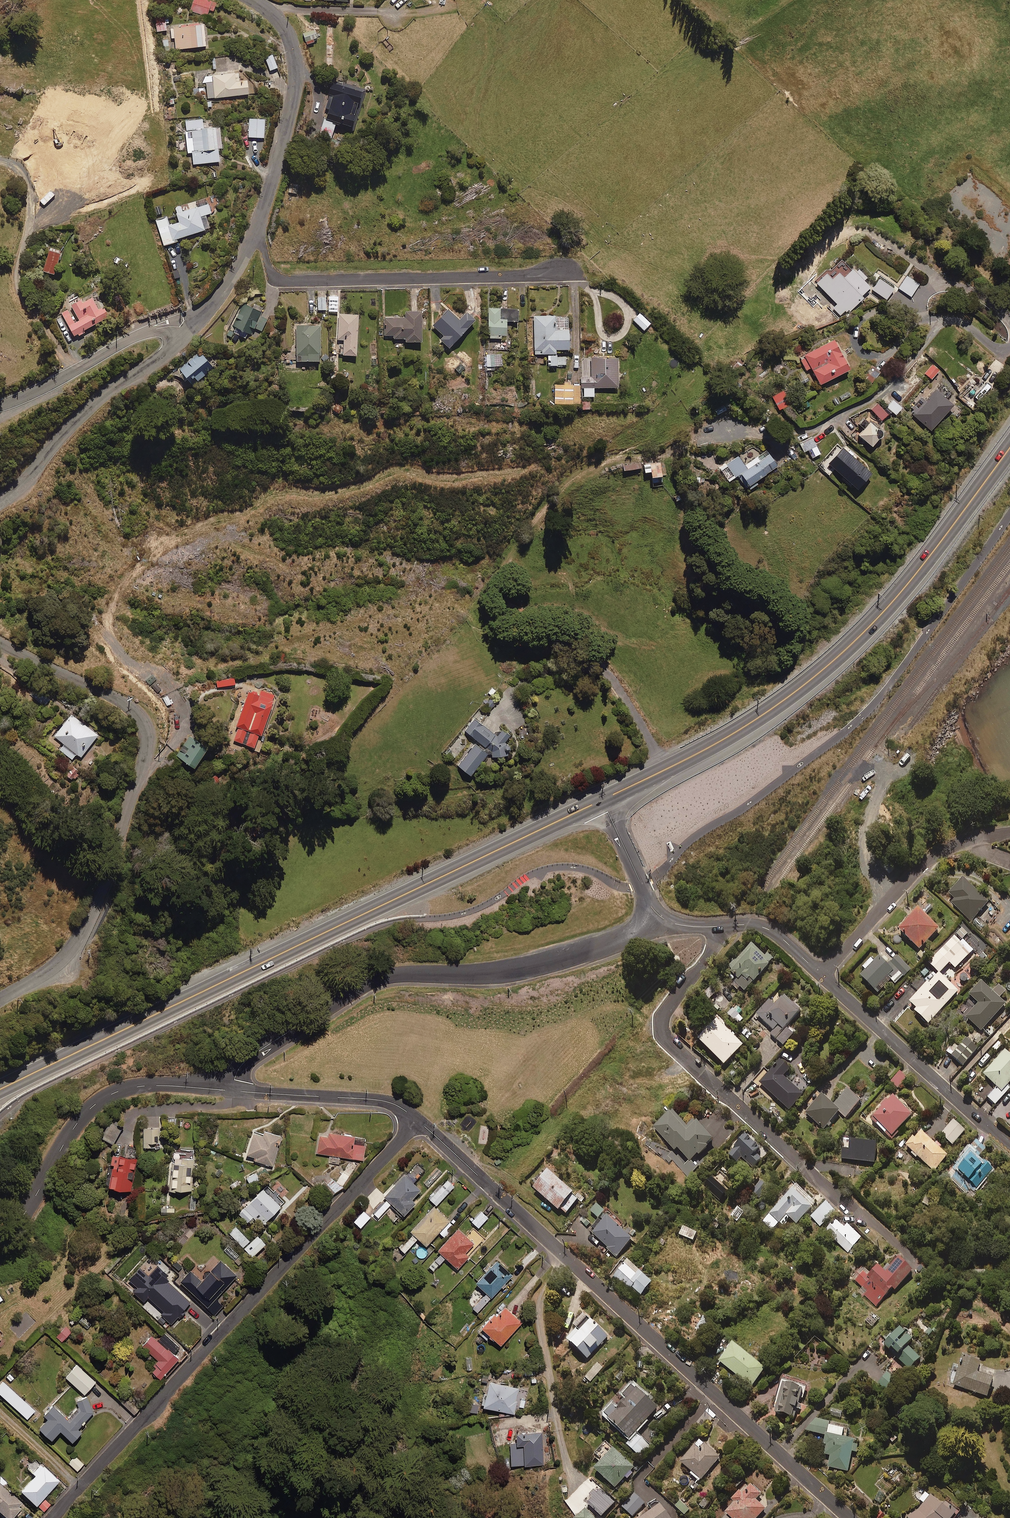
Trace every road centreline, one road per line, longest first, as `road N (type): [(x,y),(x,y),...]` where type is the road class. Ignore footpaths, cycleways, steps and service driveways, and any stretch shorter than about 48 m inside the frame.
road 1 (trunk): [(602,799),(0,1089)]
road 2 (residential): [(419,1120),(849,1517)]
road 3 (trunk): [(1009,444),(850,645),(733,733),(602,799)]
road 4 (residential): [(419,1120),(51,1517)]
road 5 (secondary): [(0,639),(125,704),(139,715),(147,746),(105,879),(71,954),(0,999)]
road 6 (residential): [(234,1091),(245,1061),(378,980),(509,973),(668,922)]
road 7 (residential): [(909,1259),(665,1039),(665,1011),(723,926)]
road 8 (residential): [(255,223),(275,273),(294,281),(577,273)]
road 9 (residential): [(0,1240),(30,1208),(83,1115),(107,1095),(138,1086),(234,1091)]
road 10 (secondary): [(192,328),(76,419),(0,499)]
road 11 (residential): [(821,975),(1009,1145)]
road 12 (secondary): [(255,0),(288,34),(297,72),(290,121),(255,223)]
road 13 (residential): [(821,975),(933,856),(1009,830)]
road 14 (tertiary): [(0,404),(145,333),(192,328)]
road 15 (residential): [(234,1091),(387,1100),(419,1120)]
road 16 (residential): [(602,799),(650,904),(668,922)]
road 17 (secondary): [(255,223),(224,292),(192,328)]

